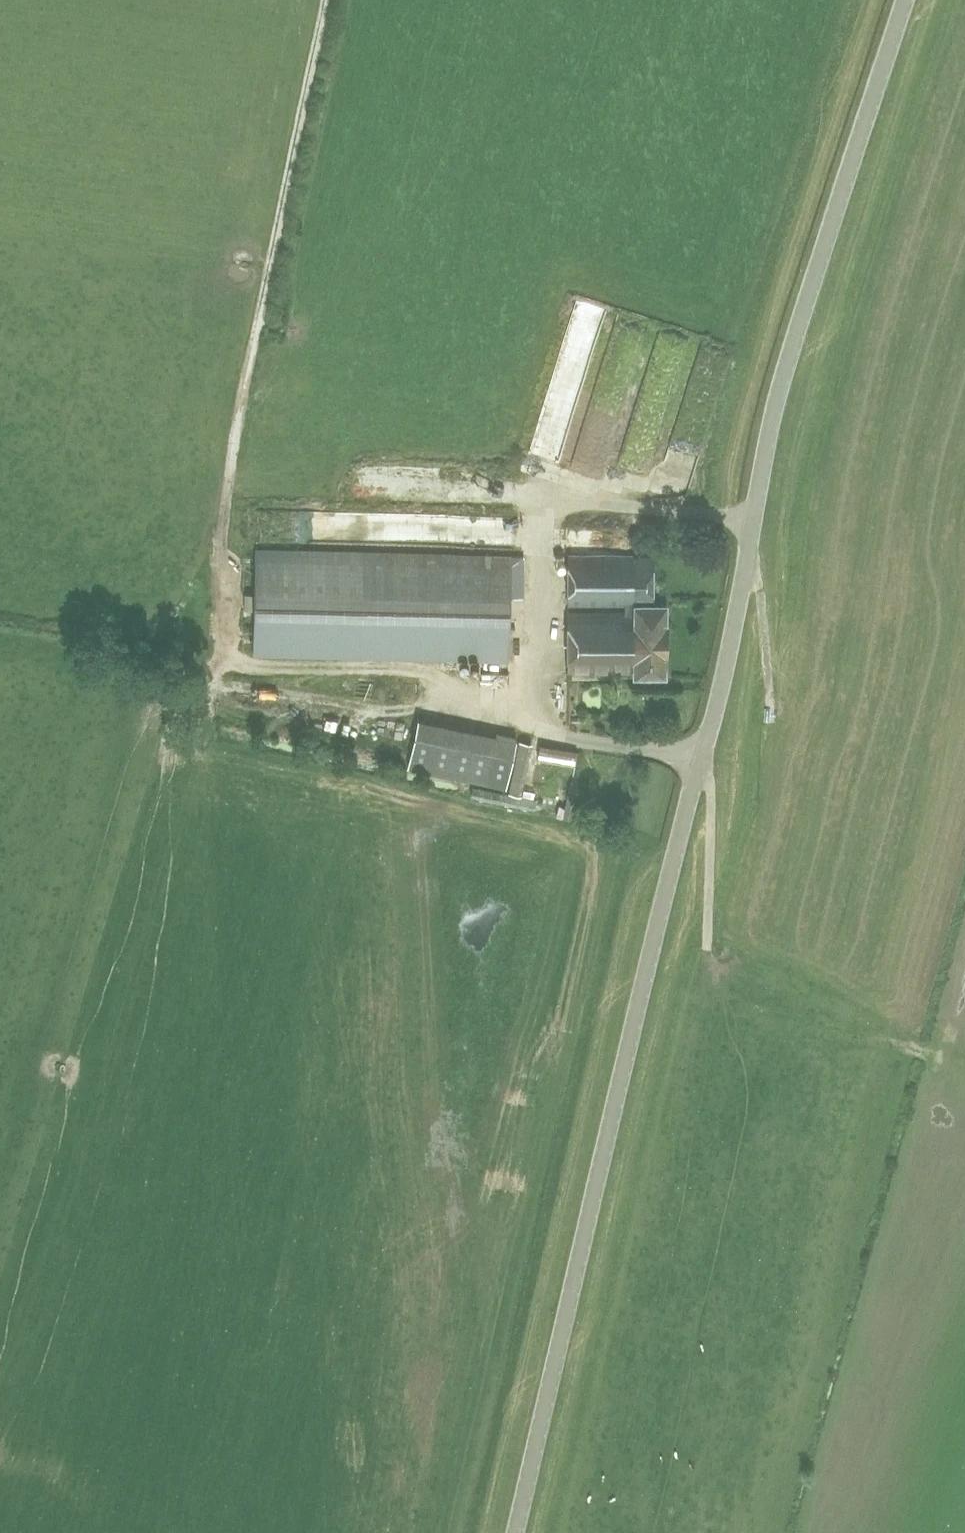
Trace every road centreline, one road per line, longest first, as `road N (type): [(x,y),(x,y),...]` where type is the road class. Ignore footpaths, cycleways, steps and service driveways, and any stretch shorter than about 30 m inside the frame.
road 1 (tertiary): [(513,1532),(806,301),(905,0)]

